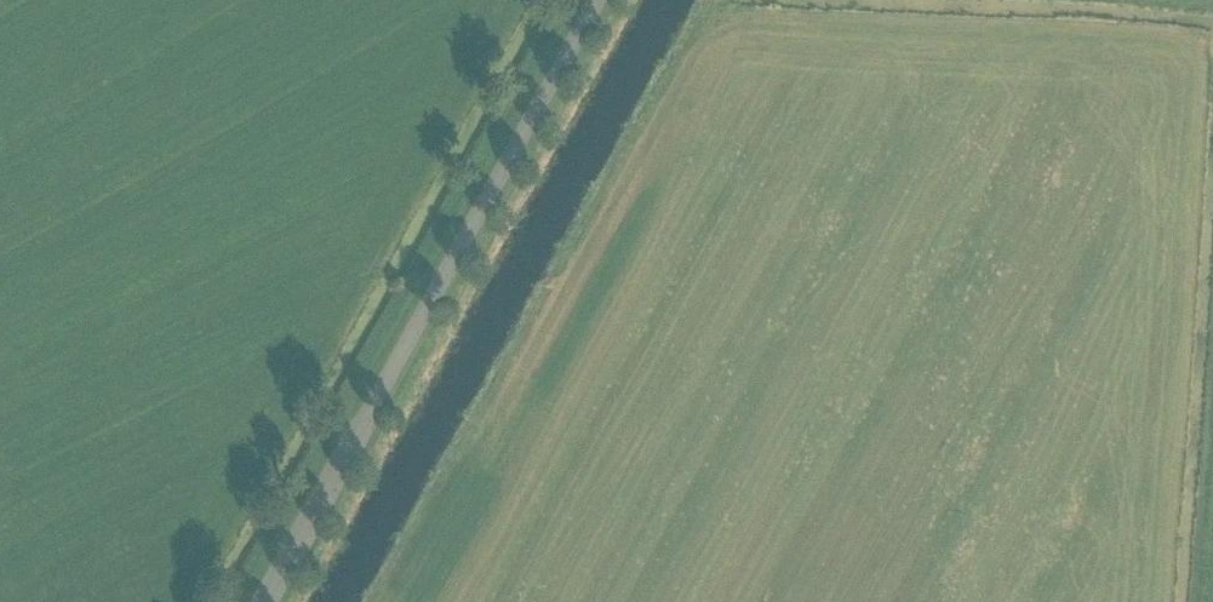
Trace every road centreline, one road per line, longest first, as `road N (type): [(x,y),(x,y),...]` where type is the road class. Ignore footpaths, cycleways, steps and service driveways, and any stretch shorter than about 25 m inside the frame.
road 1 (tertiary): [(266,601),(598,0)]

